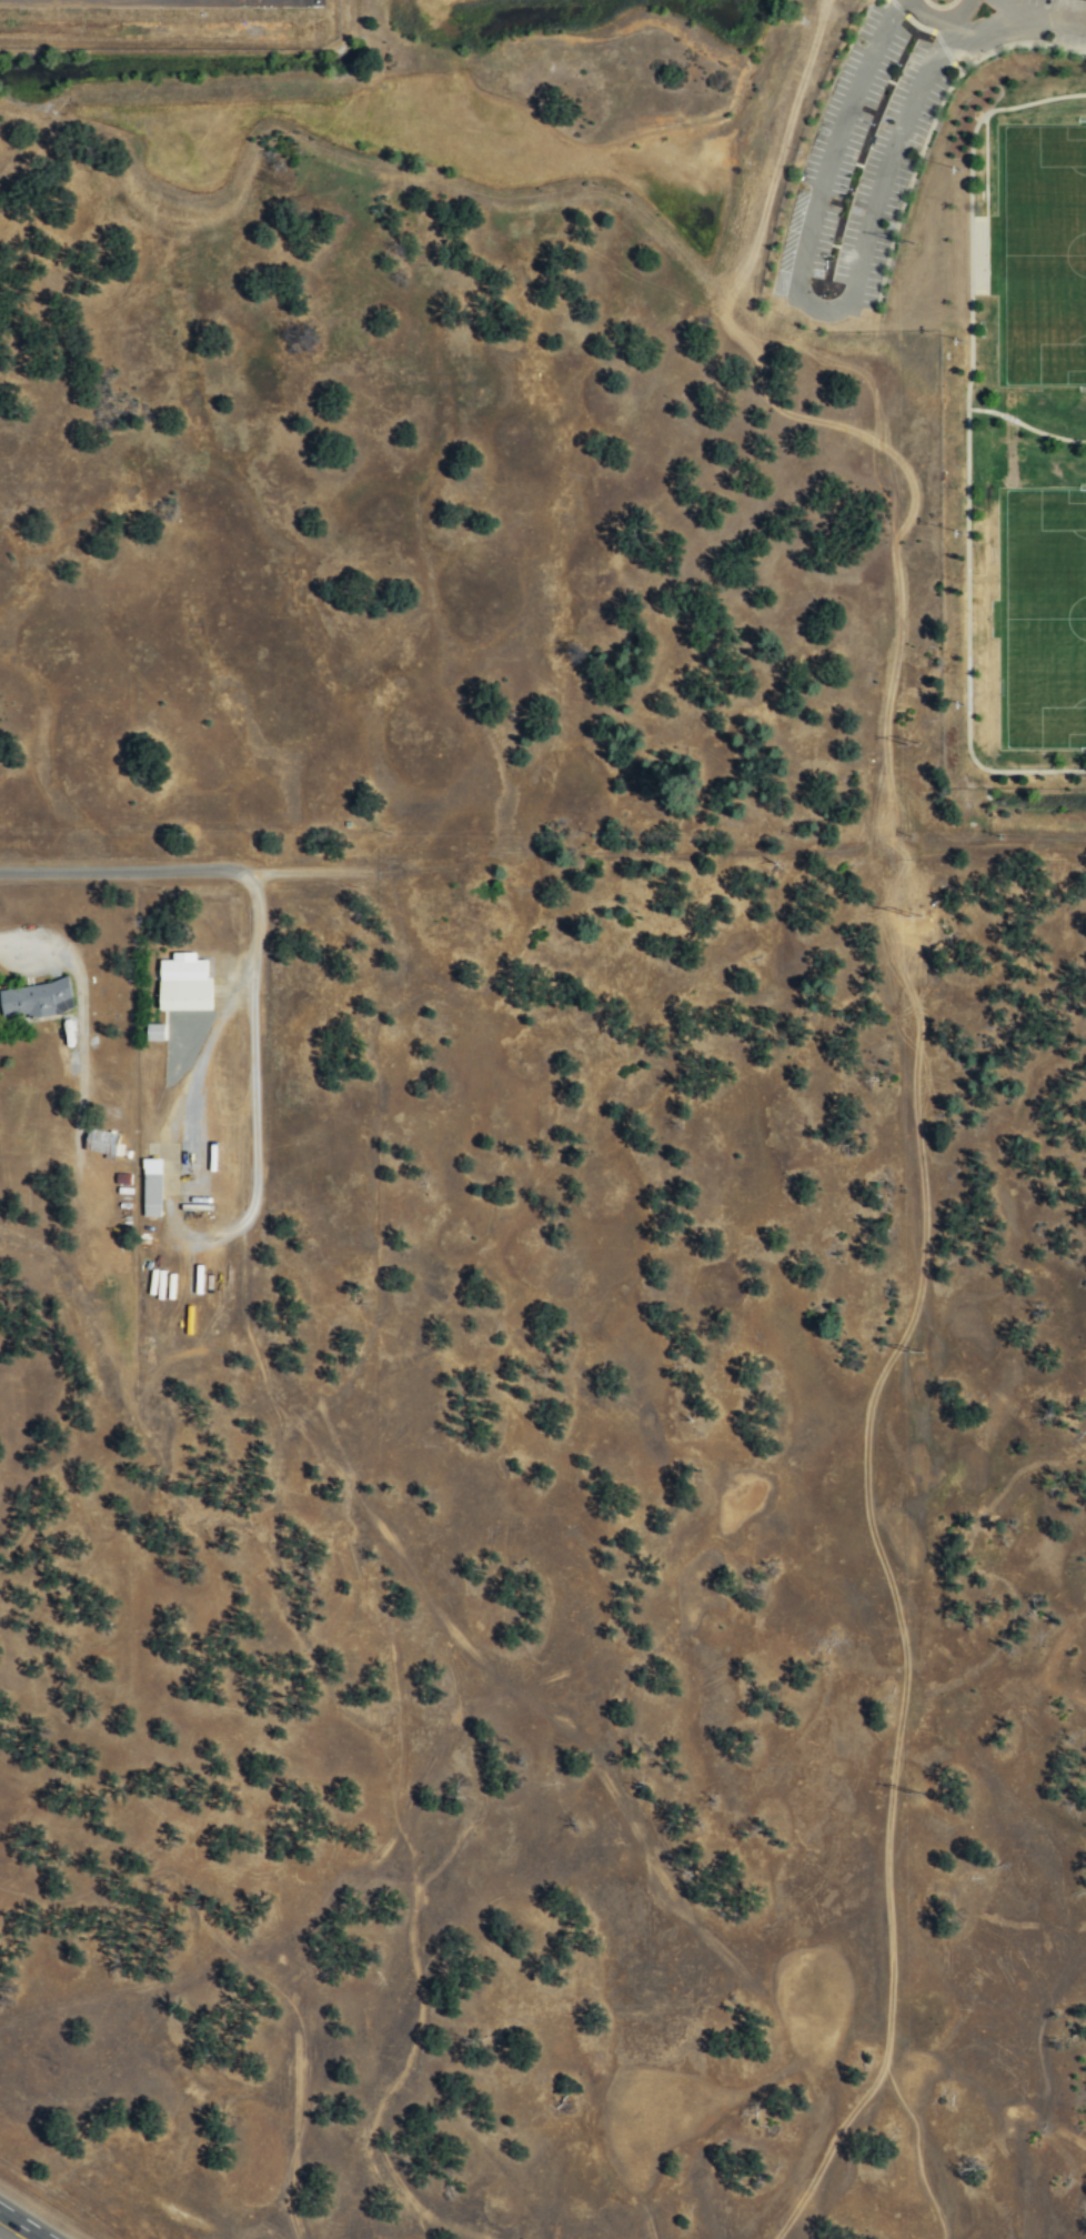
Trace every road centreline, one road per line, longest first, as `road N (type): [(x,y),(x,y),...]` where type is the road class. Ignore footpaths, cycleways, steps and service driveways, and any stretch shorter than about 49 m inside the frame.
road 1 (residential): [(0,871),(140,871)]

